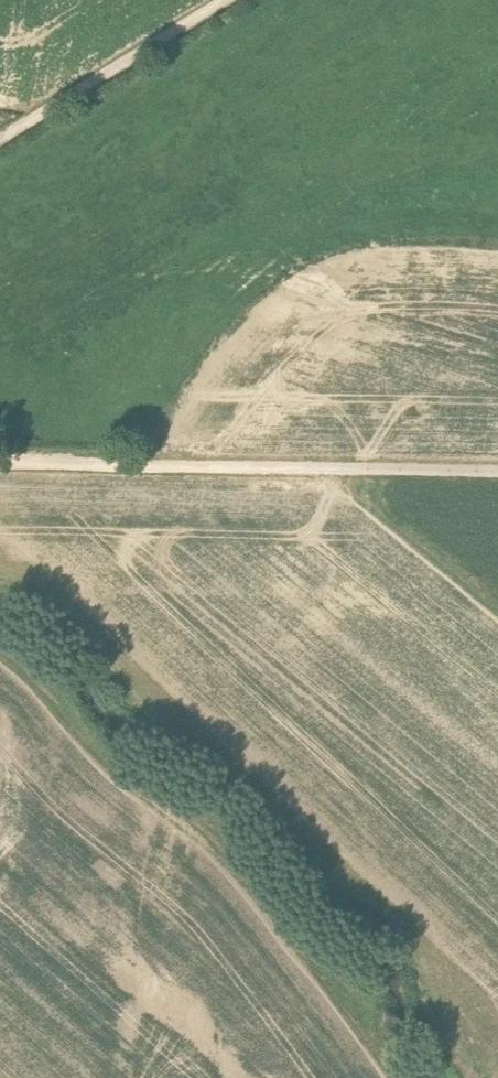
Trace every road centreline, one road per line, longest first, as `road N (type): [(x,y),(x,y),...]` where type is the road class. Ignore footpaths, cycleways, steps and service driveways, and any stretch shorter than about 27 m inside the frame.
road 1 (unclassified): [(0,465),(497,471)]
road 2 (unclassified): [(222,0),(0,137)]

